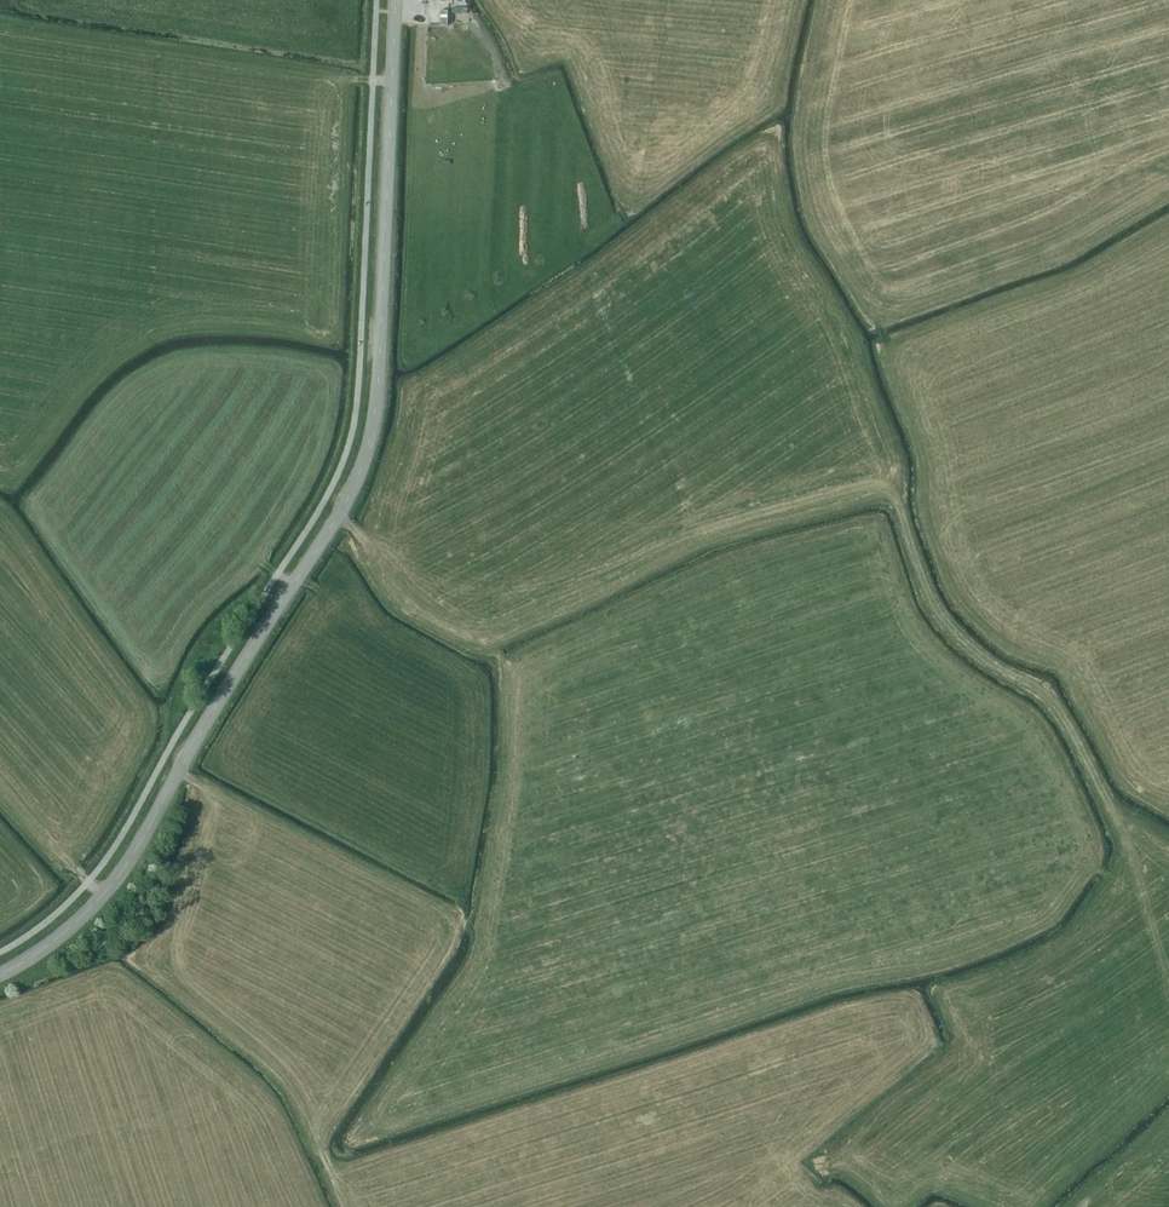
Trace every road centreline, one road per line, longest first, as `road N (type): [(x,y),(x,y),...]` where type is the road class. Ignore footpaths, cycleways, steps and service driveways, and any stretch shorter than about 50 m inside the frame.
road 1 (secondary): [(0,974),(73,929),(107,898),(359,478),(378,391),(396,0)]
road 2 (track): [(341,513),(400,588),(481,634),(542,617),(768,520),(860,494),(892,499),(931,604),(974,651),(1057,709),(1134,856)]

